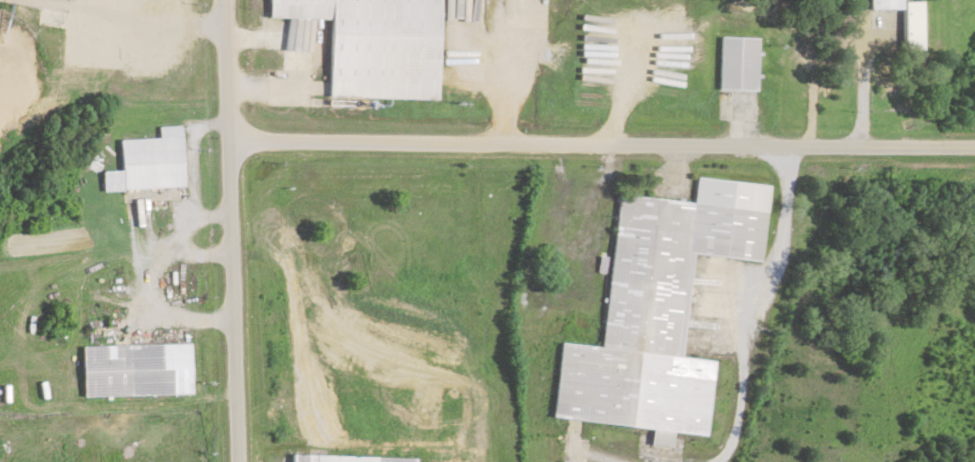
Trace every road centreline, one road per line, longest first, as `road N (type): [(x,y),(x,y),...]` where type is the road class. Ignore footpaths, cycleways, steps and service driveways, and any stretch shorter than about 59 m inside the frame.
road 1 (residential): [(227,139),(974,144)]
road 2 (residential): [(236,461),(224,0)]

